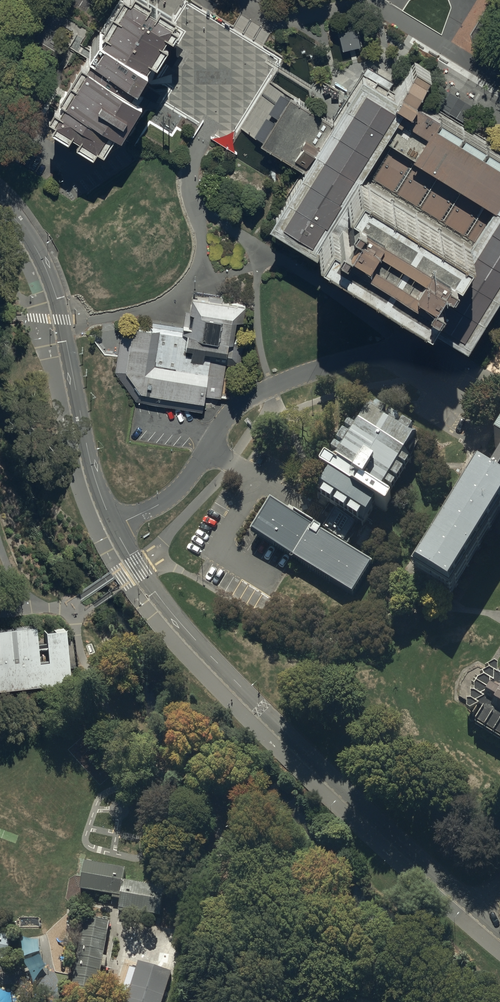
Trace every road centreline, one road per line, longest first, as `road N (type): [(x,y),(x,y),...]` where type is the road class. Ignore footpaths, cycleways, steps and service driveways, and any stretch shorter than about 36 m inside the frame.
road 1 (unclassified): [(0,202),(49,278),(97,489),(137,568),(205,651),(334,781),(499,928)]

